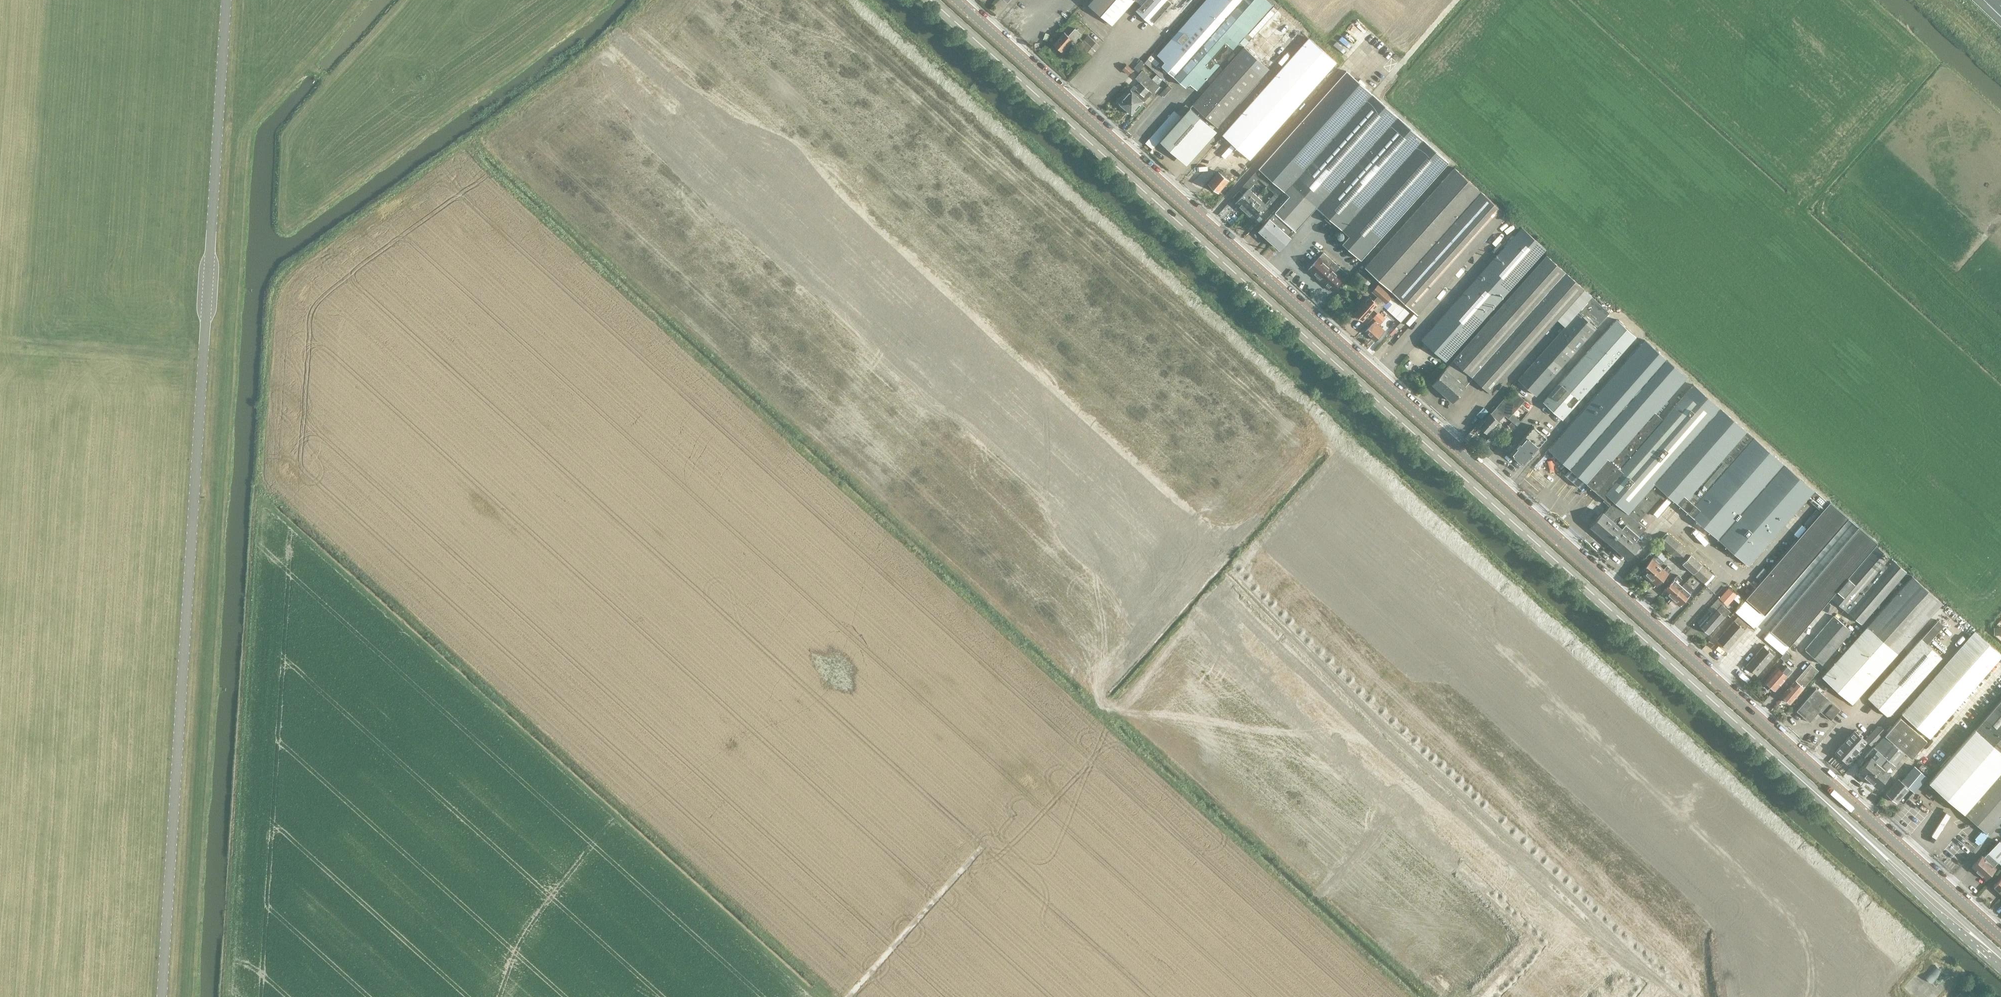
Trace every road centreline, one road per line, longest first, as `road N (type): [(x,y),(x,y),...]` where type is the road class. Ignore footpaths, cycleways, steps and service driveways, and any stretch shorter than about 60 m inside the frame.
road 1 (unclassified): [(955,0),(2000,934)]
road 2 (secondary): [(1876,849),(931,0)]
road 3 (track): [(836,996),(1086,727)]
road 4 (secondary): [(1876,849),(1951,926),(1974,937)]
road 5 (secondary): [(1974,937),(1876,849)]

